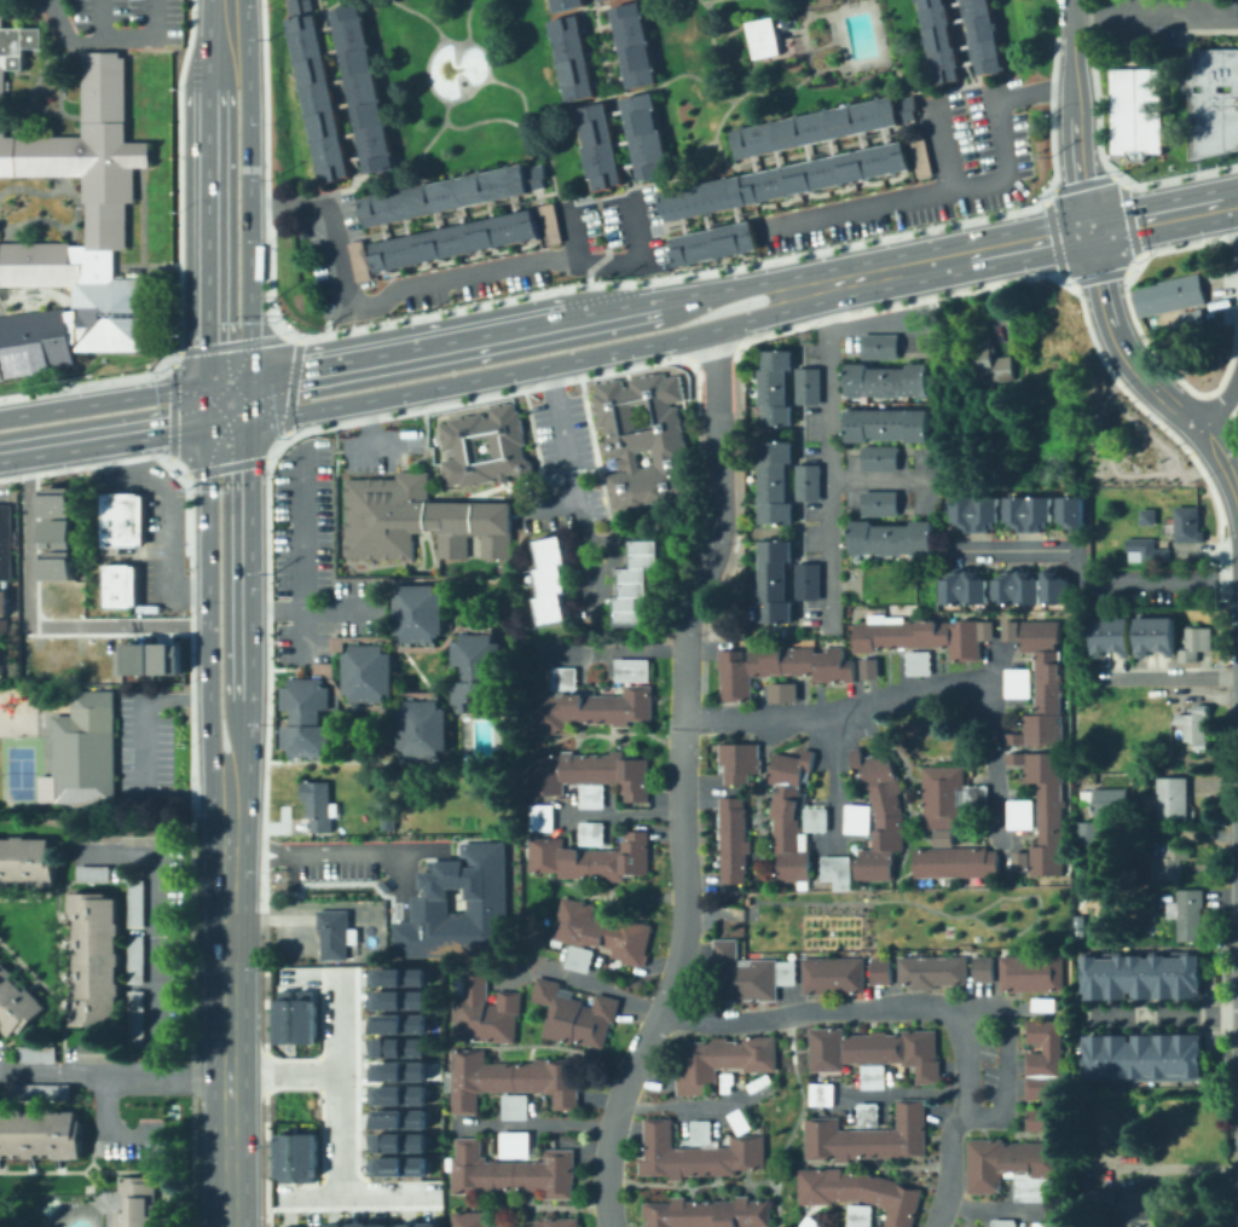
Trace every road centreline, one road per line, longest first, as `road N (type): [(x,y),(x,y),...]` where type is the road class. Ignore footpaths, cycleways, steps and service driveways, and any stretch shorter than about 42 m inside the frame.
road 1 (primary): [(288,413),(711,329),(768,314),(814,285)]
road 2 (residential): [(681,720),(683,930),(663,1008),(613,1117),(603,1174),(609,1226)]
road 3 (residential): [(936,1226),(950,1185),(949,1130),(965,1099),(962,1040),(944,1009),(910,1003),(713,1021),(663,1008)]
road 4 (residential): [(681,720),(818,716),(959,684),(983,687),(993,723),(997,837)]
road 5 (primary): [(1237,201),(814,285)]
road 6 (primary): [(228,817),(228,1226)]
road 7 (primary): [(209,421),(209,749),(228,817)]
road 8 (primary): [(239,751),(245,381)]
road 9 (residential): [(207,624),(28,625),(27,447)]
road 10 (primary): [(209,28),(210,384)]
road 11 (primary): [(640,308),(293,375)]
road 12 (primary): [(248,342),(240,0)]
road 13 (residential): [(711,329),(721,521),(684,627)]
road 14 (tertiary): [(1088,232),(1135,369),(1203,433)]
road 15 (residential): [(341,976),(342,1198)]
road 16 (primary): [(210,384),(0,417)]
road 17 (primary): [(0,451),(209,421)]
road 18 (tertiary): [(1074,36),(1088,232)]
road 19 (residential): [(278,1199),(441,1196)]

